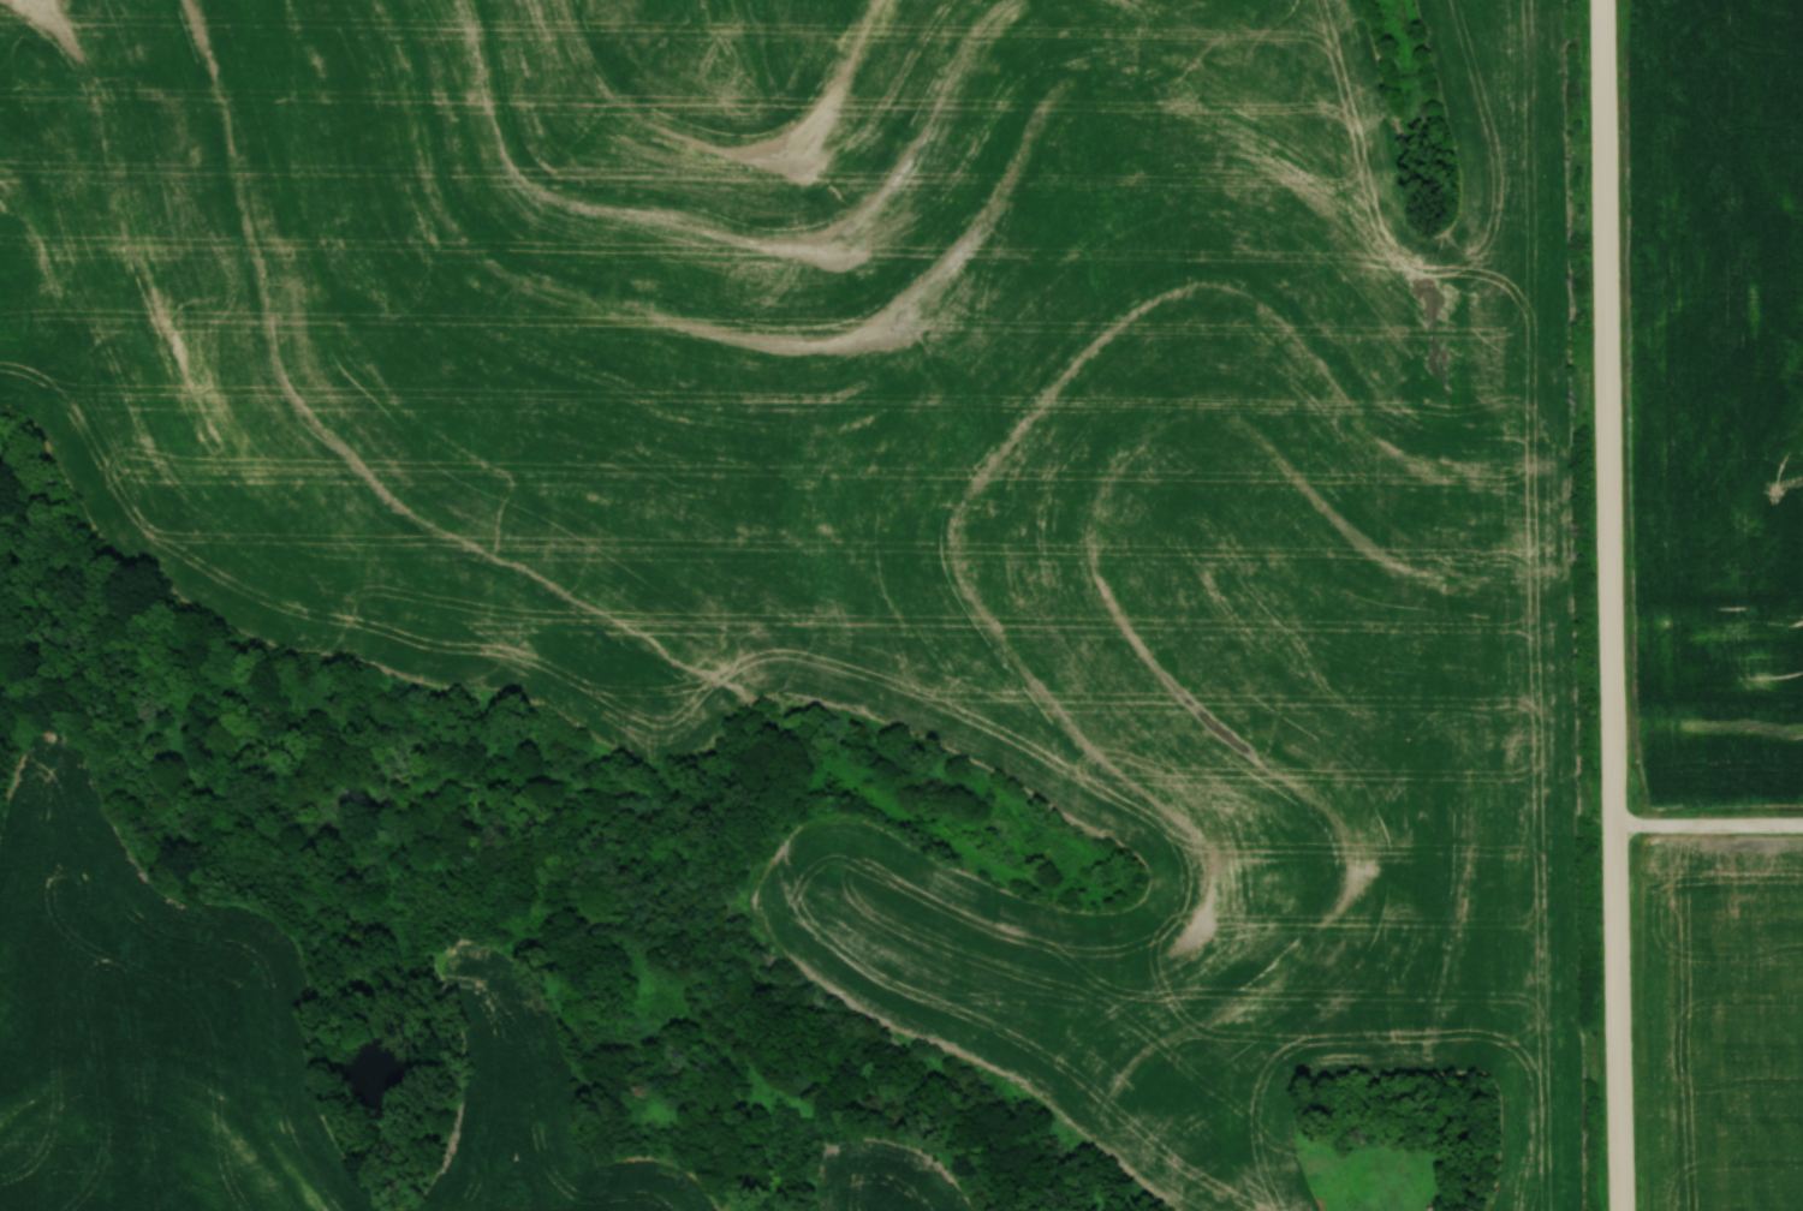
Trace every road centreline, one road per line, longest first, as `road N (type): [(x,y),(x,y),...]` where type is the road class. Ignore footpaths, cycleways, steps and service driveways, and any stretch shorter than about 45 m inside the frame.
road 1 (residential): [(1619,1210),(1603,0)]

